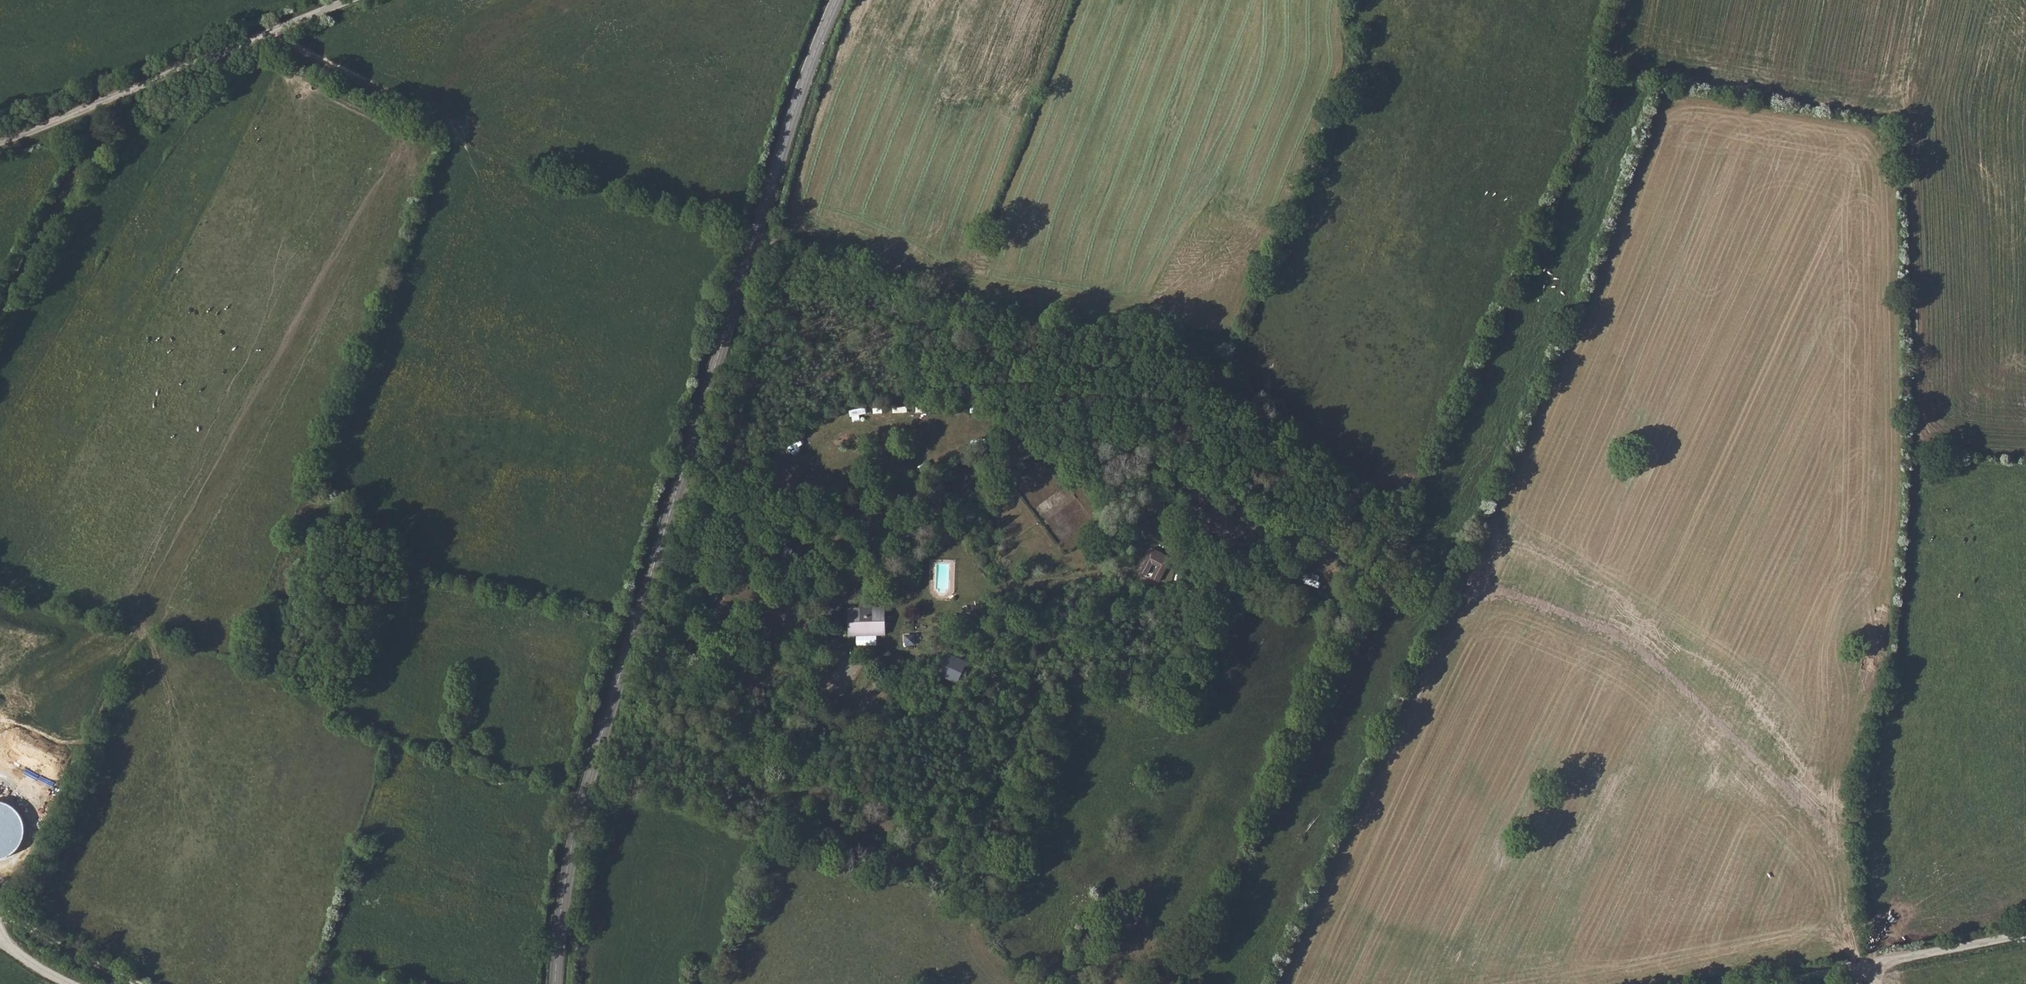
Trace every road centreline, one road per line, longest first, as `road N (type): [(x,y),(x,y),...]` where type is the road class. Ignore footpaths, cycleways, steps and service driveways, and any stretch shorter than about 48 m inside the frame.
road 1 (tertiary): [(560,983),(565,904),(599,746),(839,0)]
road 2 (unclassified): [(0,142),(350,0)]
road 3 (unclassified): [(1776,983),(2025,936)]
road 4 (track): [(0,313),(122,94)]
road 5 (track): [(0,911),(134,983)]

